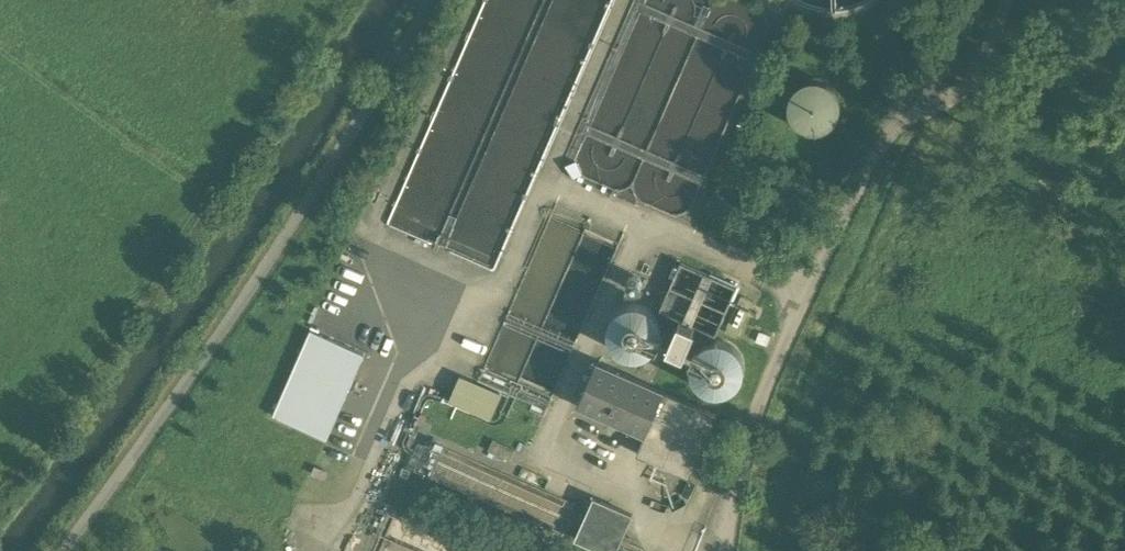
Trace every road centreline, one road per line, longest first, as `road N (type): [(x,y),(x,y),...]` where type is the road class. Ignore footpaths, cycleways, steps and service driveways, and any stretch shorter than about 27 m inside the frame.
road 1 (track): [(64,550),(292,231),(431,0)]
road 2 (track): [(1011,0),(956,101),(896,132),(878,158),(813,300)]
road 3 (track): [(813,300),(754,432),(732,550)]

